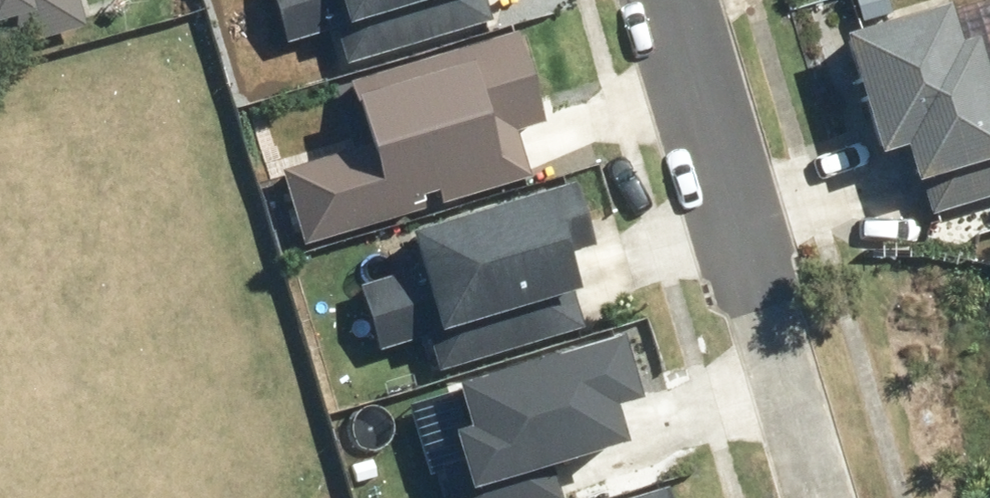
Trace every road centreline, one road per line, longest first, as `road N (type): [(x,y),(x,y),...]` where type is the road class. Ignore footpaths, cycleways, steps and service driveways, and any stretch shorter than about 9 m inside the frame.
road 1 (residential): [(817,497),(670,0)]

